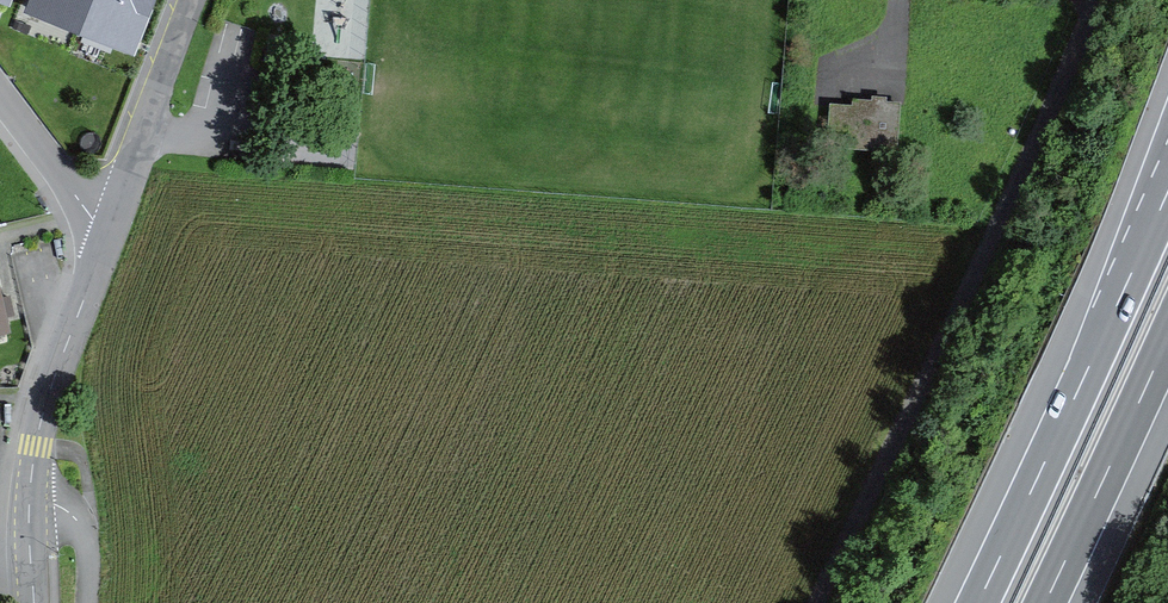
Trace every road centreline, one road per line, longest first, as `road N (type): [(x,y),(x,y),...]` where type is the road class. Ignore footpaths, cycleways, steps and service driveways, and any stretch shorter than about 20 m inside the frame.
road 1 (motorway): [(1167,185),(978,602)]
road 2 (unclassified): [(114,223),(36,446),(34,602)]
road 3 (motorway): [(1045,602),(1167,337)]
road 4 (unclassified): [(193,0),(114,223)]
road 5 (residential): [(0,95),(79,195),(114,223)]

